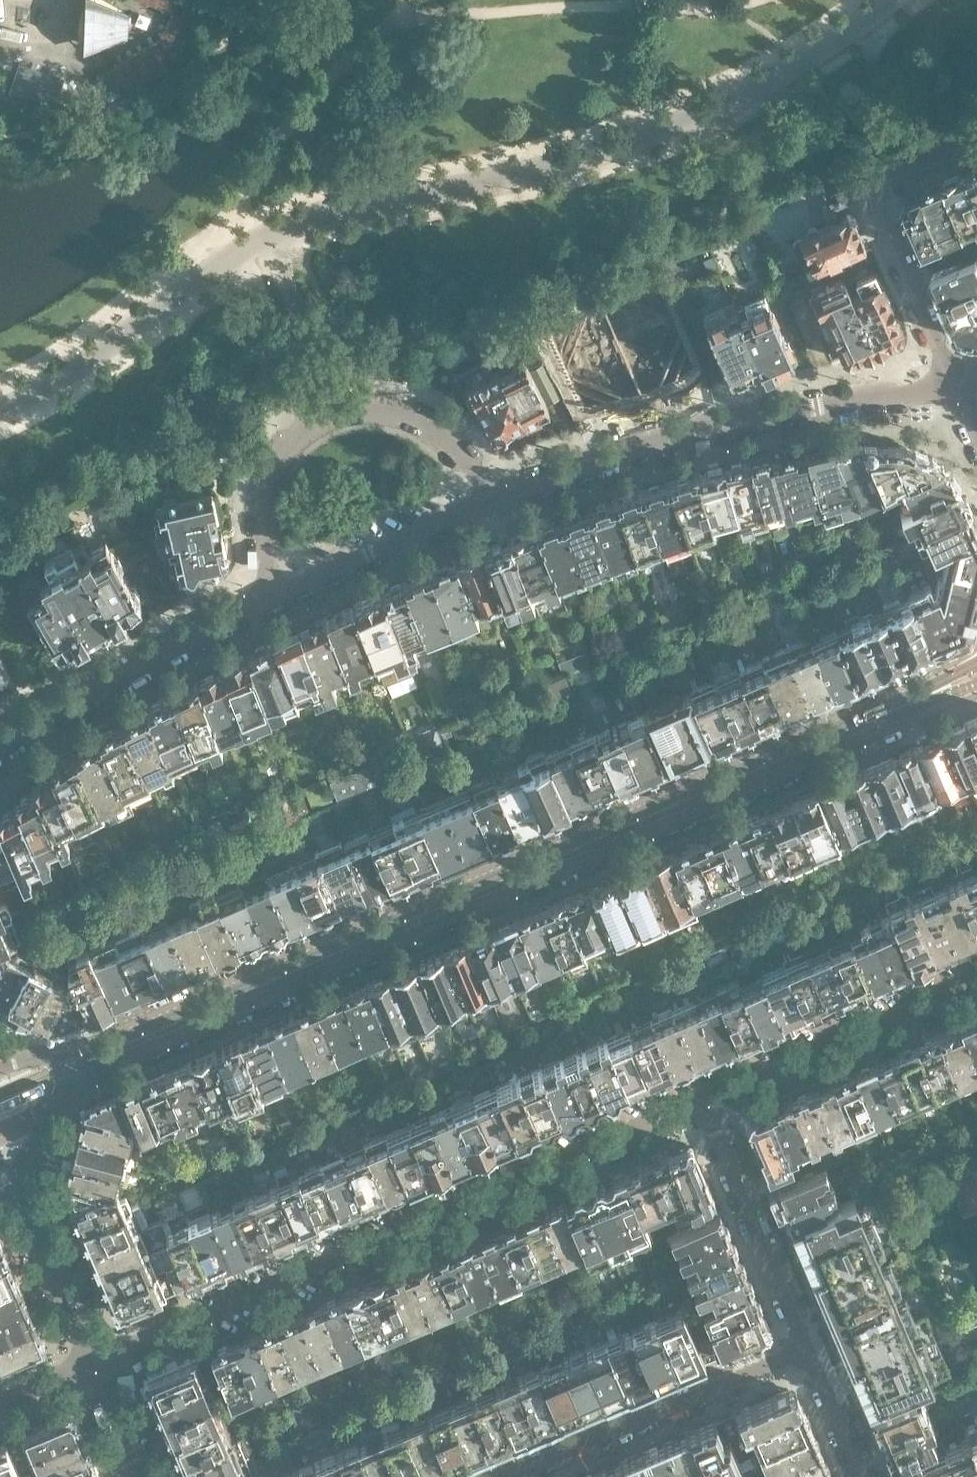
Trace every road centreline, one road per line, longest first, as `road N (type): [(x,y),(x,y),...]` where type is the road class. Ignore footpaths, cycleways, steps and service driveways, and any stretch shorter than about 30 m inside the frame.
road 1 (tertiary): [(107,1050),(953,683)]
road 2 (residential): [(94,1366),(703,1100)]
road 3 (residential): [(487,501),(707,420),(953,381)]
road 4 (residential): [(487,501),(437,427),(393,410),(345,410),(295,439),(270,477),(264,518),(274,592)]
road 5 (residential): [(506,1476),(807,1351)]
road 6 (residential): [(0,745),(274,592)]
road 7 (residential): [(976,139),(896,172),(885,199),(891,232),(953,381)]
road 8 (residential): [(703,1100),(976,981)]
road 9 (residential): [(807,1351),(703,1100)]
road 10 (residential): [(274,592),(487,501)]
road 11 (residential): [(94,1366),(21,1184)]
road 12 (residential): [(861,1476),(807,1351)]
road 13 (residential): [(139,1476),(94,1366)]

